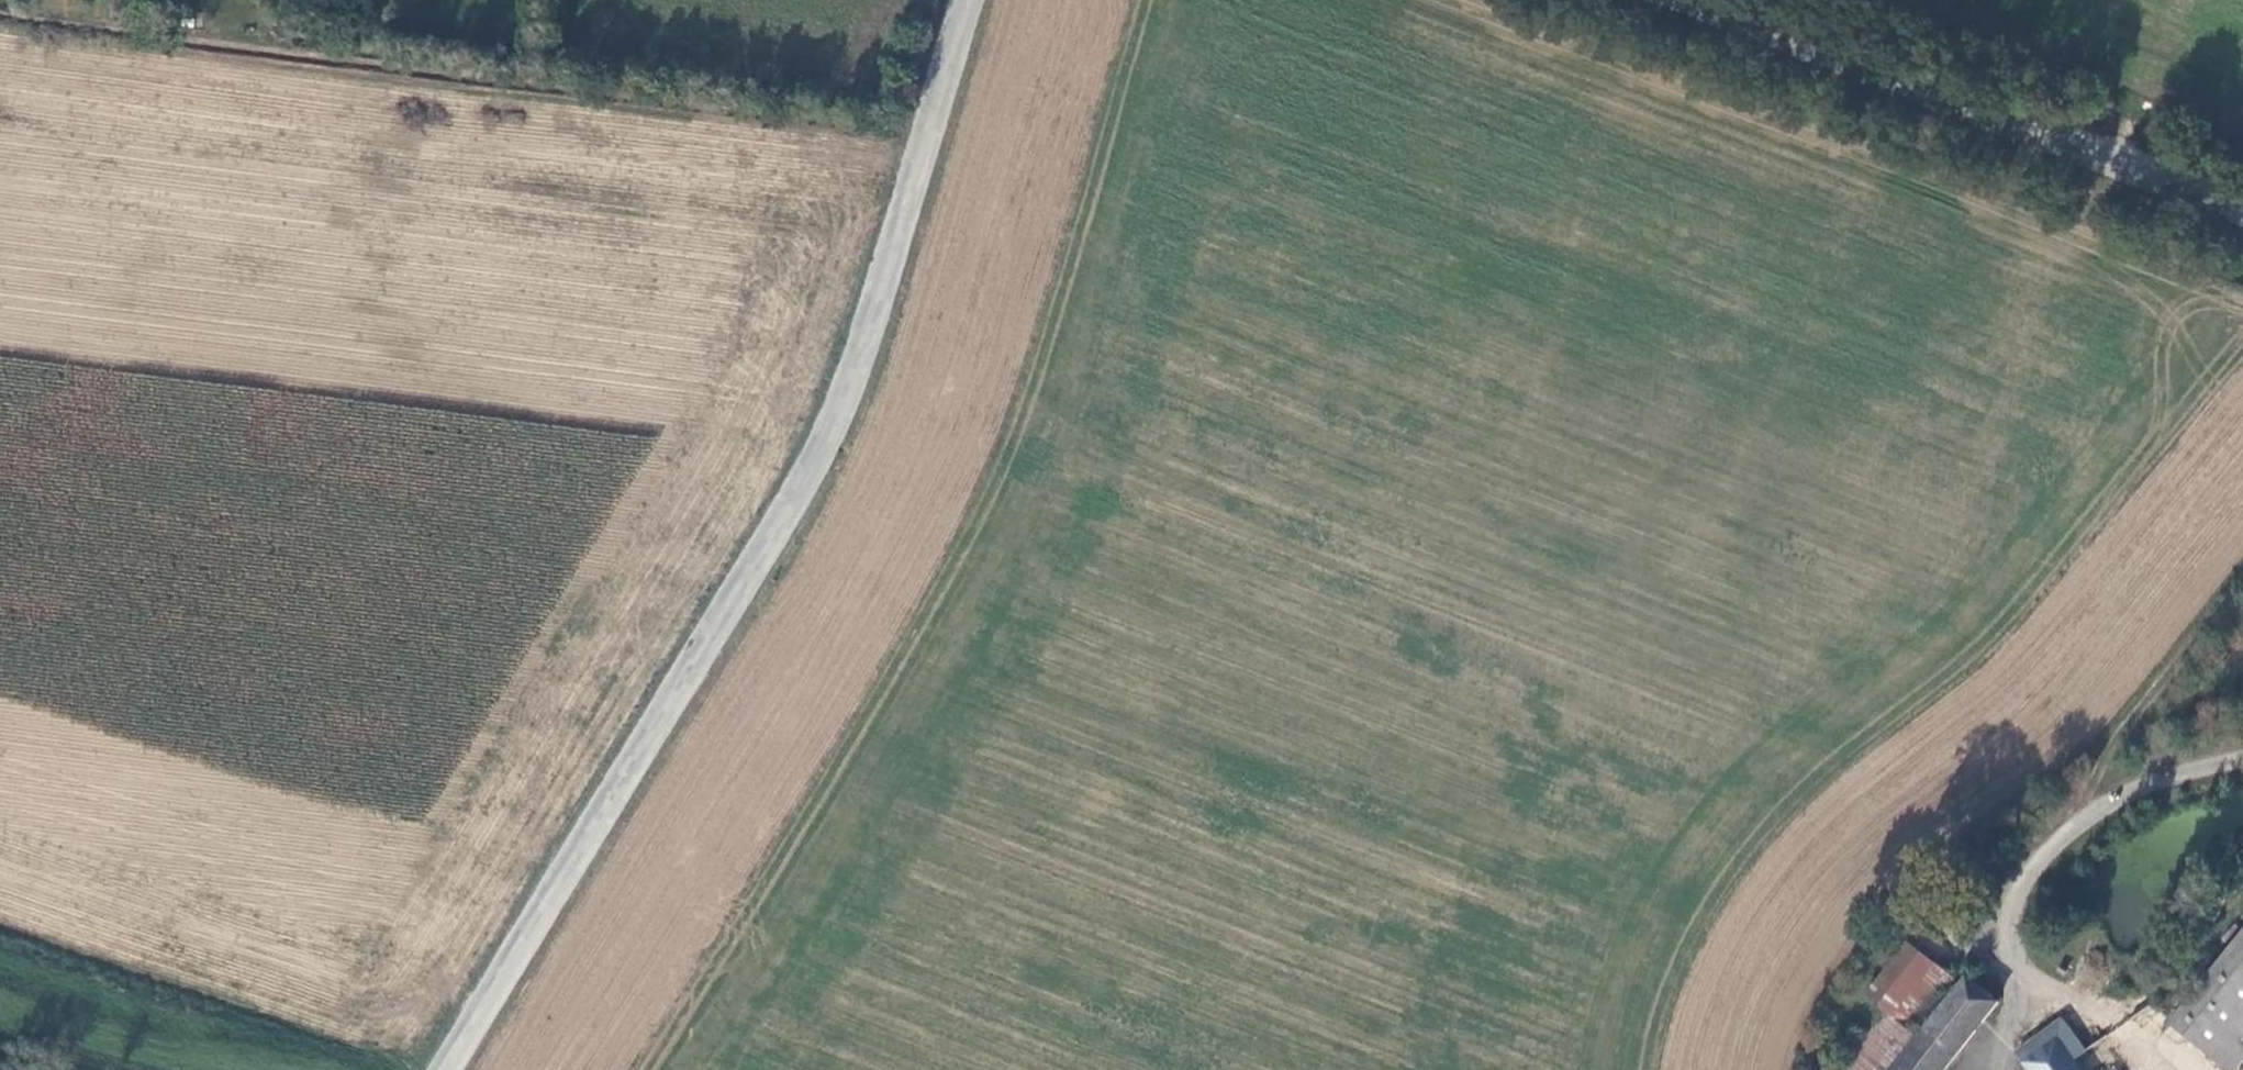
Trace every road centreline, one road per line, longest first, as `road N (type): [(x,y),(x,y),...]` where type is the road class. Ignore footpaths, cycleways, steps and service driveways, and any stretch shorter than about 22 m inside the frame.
road 1 (unclassified): [(969,0),(874,307),(804,491),(447,1069)]
road 2 (unclassified): [(2242,210),(1697,0)]
road 3 (unclassified): [(2242,763),(2122,799),(2075,839),(2022,924)]

